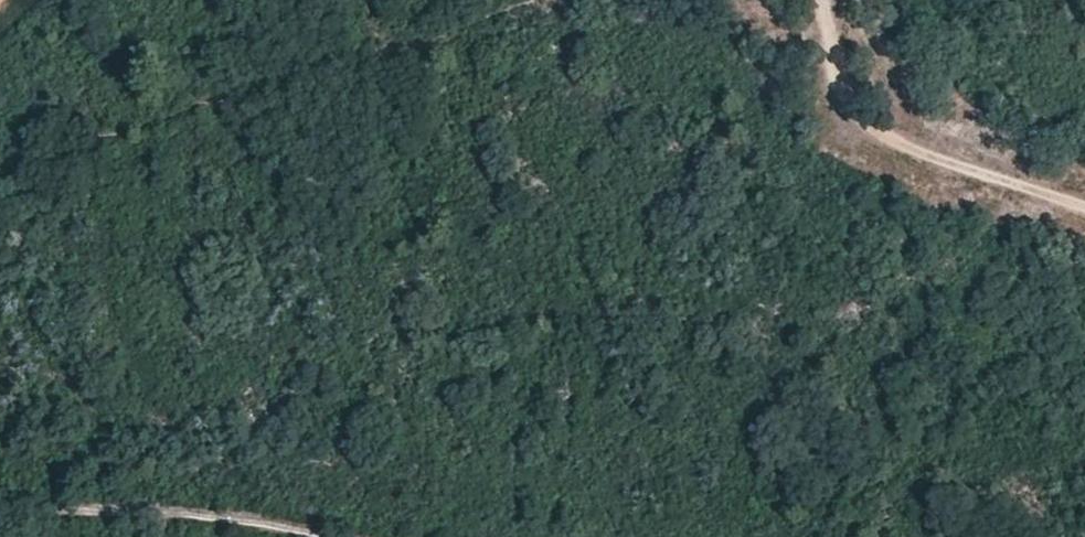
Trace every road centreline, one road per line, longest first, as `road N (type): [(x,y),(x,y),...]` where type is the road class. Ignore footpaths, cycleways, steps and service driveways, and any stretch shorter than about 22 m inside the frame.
road 1 (track): [(1084,207),(857,124),(845,110),(820,0)]

